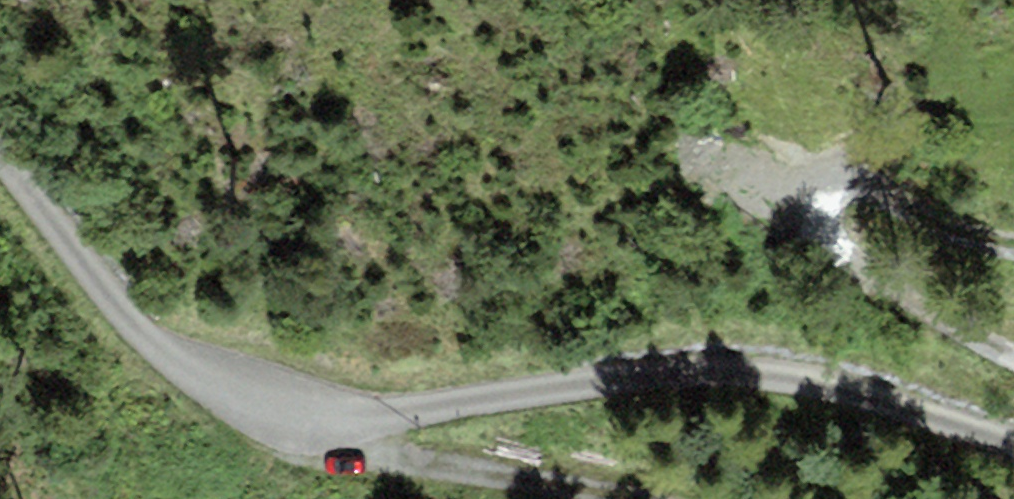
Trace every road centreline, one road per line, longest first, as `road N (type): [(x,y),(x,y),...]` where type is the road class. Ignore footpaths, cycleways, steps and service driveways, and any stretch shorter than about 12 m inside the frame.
road 1 (track): [(355,422),(508,408),(600,374),(758,377),(1013,451)]
road 2 (track): [(0,87),(73,151),(168,327),(270,404),(355,422)]
road 3 (track): [(1013,241),(896,246),(901,299),(1013,358)]
road 4 (track): [(355,422),(606,498)]

